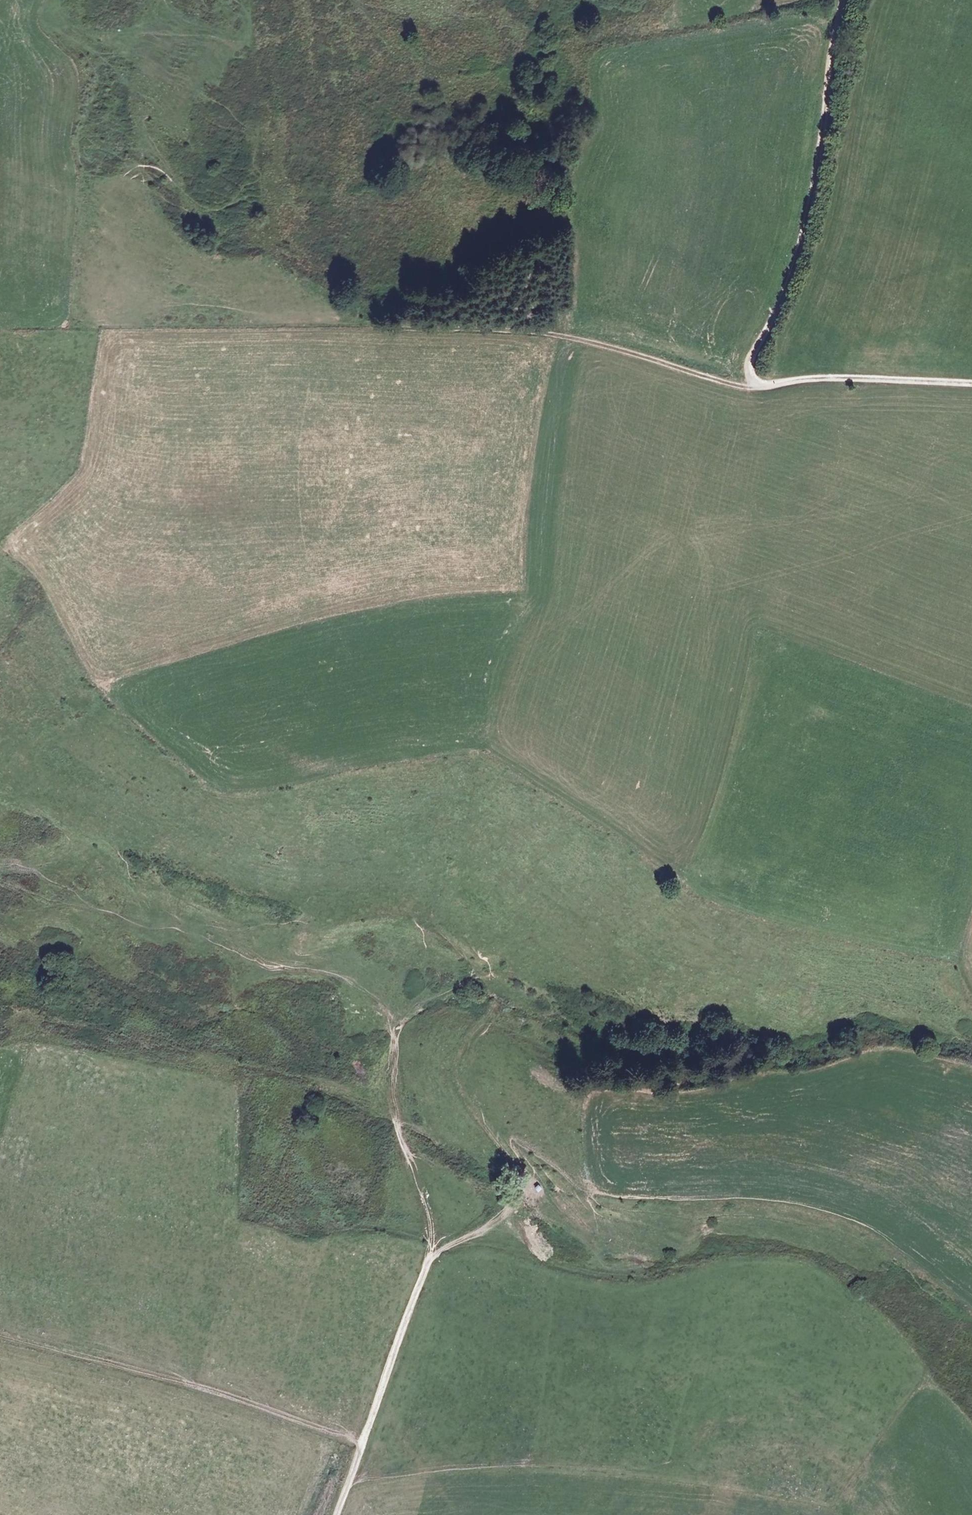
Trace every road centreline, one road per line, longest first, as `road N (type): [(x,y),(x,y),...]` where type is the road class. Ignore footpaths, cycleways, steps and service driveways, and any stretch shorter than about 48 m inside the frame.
road 1 (track): [(844,0),(807,215),(786,291),(751,361),(751,375),(763,386)]
road 2 (track): [(337,1514),(429,1262),(492,1225),(520,1192)]
road 3 (track): [(763,386),(540,333)]
road 4 (track): [(971,384),(836,378),(763,386)]

